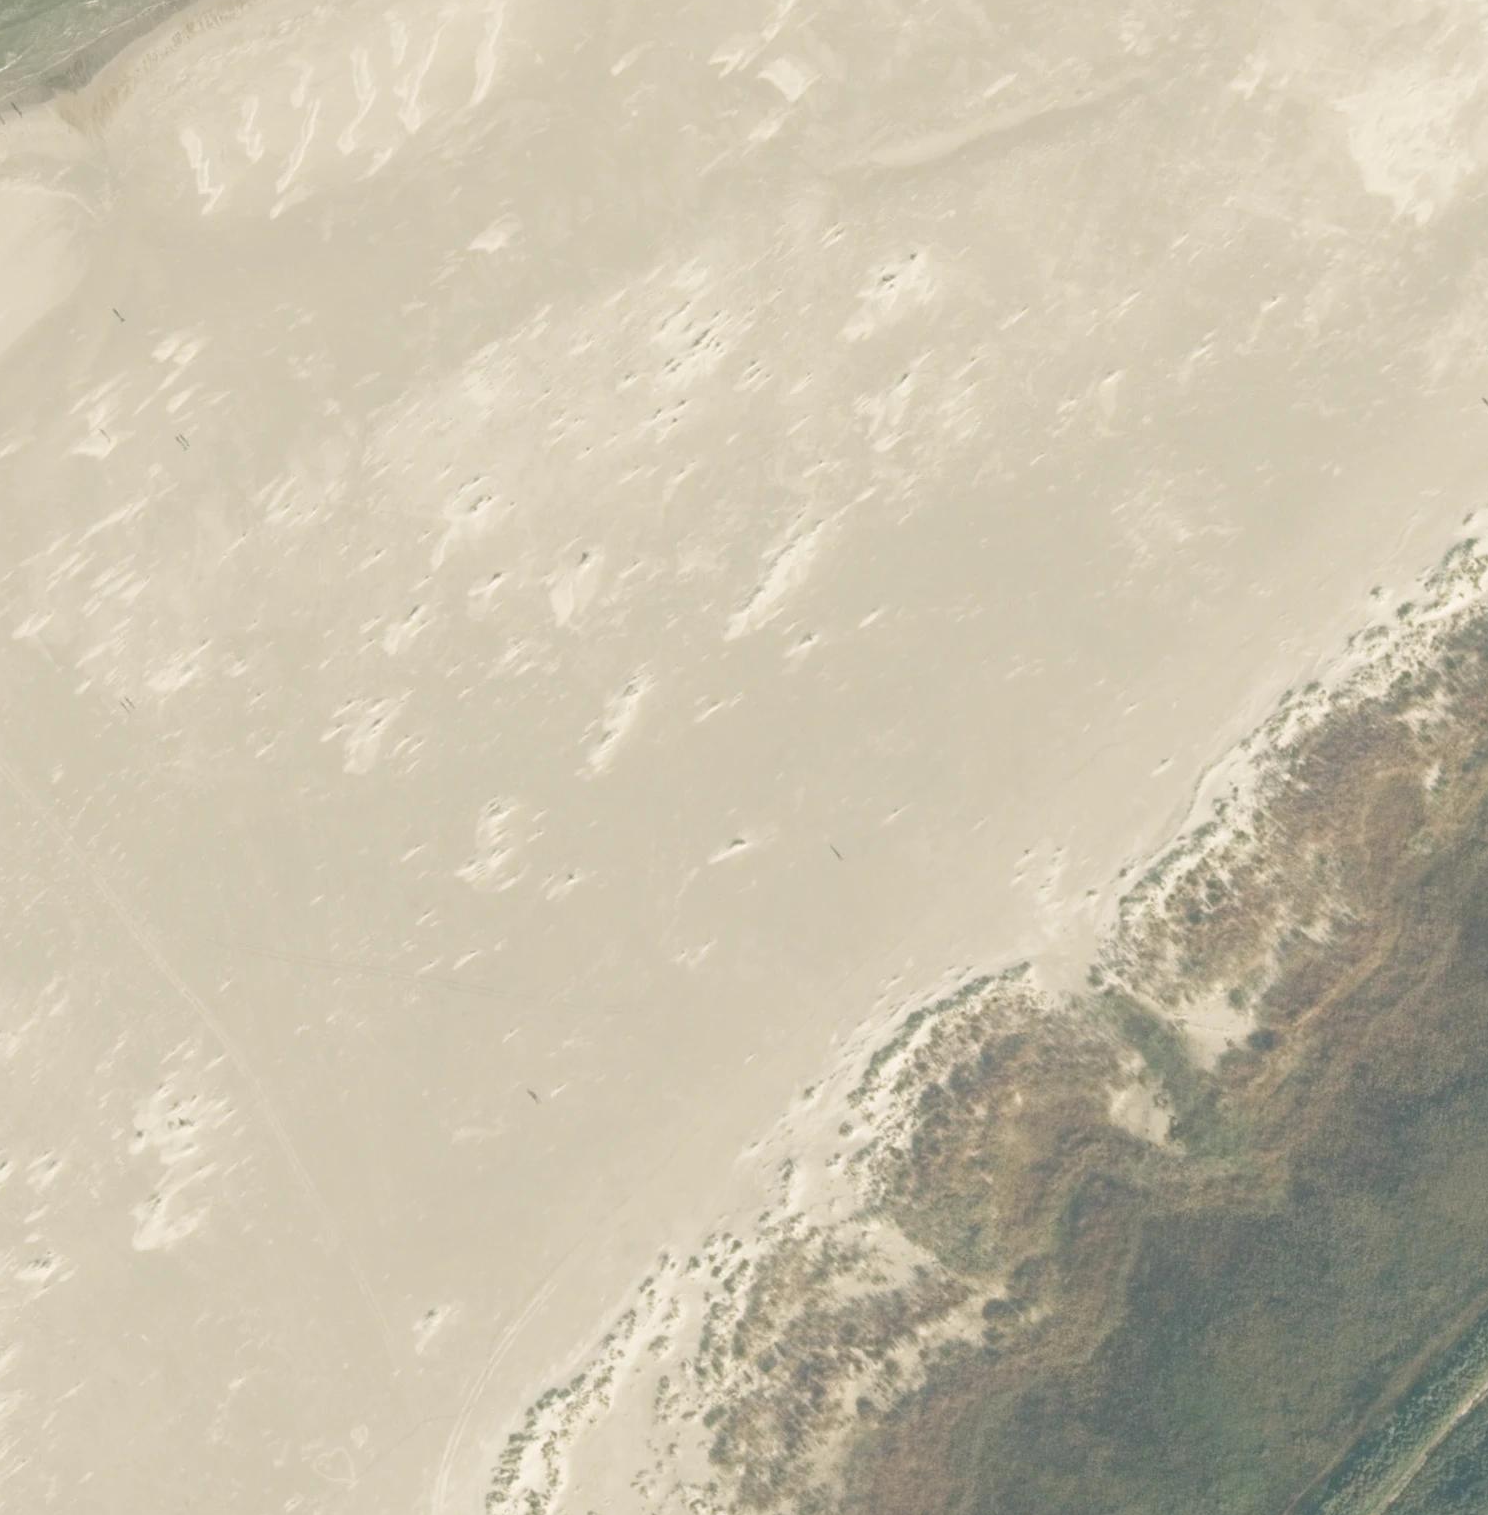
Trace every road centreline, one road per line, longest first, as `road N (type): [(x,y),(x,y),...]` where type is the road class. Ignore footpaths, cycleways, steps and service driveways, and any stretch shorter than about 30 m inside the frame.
road 1 (track): [(1289,1514),(1487,1294)]
road 2 (track): [(1370,1514),(1487,1384)]

